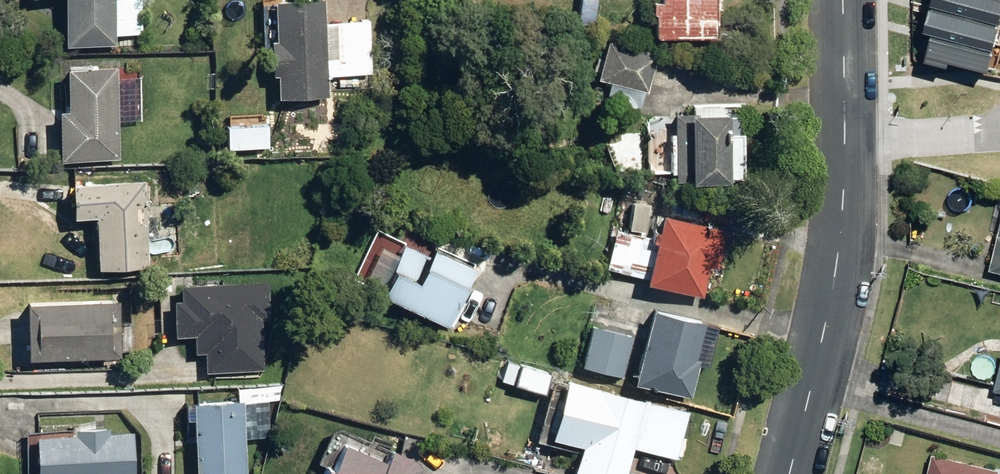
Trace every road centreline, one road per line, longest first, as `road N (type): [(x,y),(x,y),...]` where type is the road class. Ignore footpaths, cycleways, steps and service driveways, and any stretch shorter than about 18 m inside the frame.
road 1 (tertiary): [(789,473),(839,279),(851,139)]
road 2 (residential): [(851,139),(999,128)]
road 3 (tertiary): [(851,139),(848,0)]

